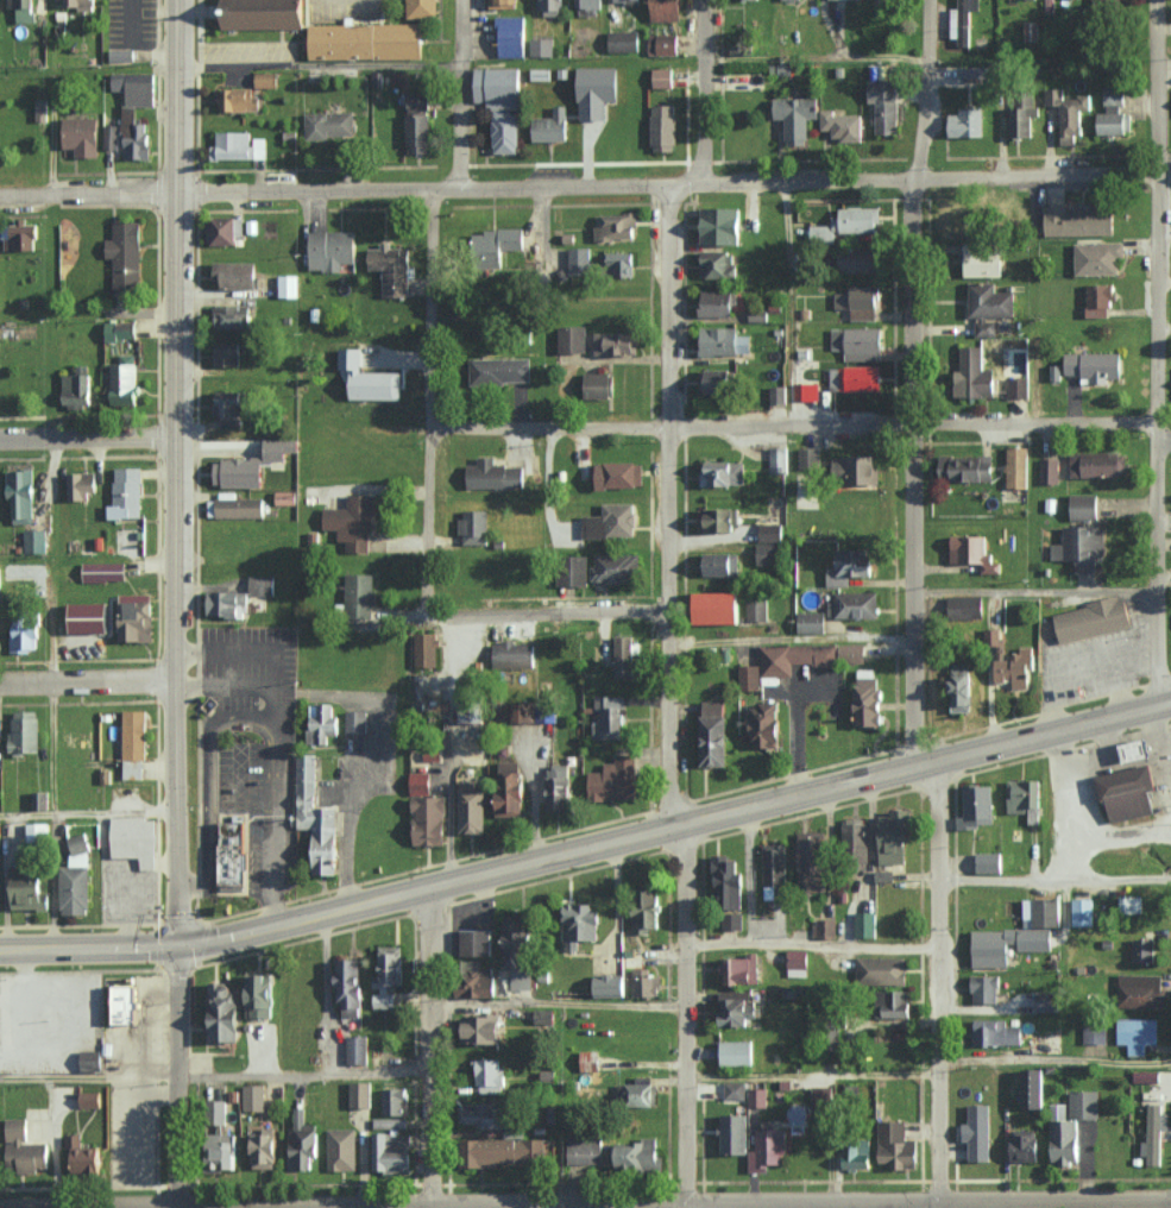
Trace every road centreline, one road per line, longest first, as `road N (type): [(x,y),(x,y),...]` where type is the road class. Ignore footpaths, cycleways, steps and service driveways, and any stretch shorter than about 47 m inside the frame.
road 1 (residential): [(180,1207),(181,0)]
road 2 (residential): [(1157,172),(0,195)]
road 3 (secondary): [(0,950),(209,943),(1026,734)]
road 4 (residential): [(680,1207),(665,619),(672,187)]
road 5 (residential): [(907,765),(915,180),(927,0)]
road 6 (residential): [(1170,440),(1148,422),(429,426)]
road 7 (residential): [(1150,700),(1152,0)]
road 8 (residential): [(436,625),(432,209),(460,174),(458,0)]
road 9 (residential): [(939,1207),(943,755)]
road 10 (residential): [(430,1207),(433,886)]
road 11 (residential): [(665,619),(409,627)]
road 12 (residential): [(981,1207),(1170,1203)]
road 13 (residential): [(305,1207),(493,1207)]
road 14 (residential): [(700,183),(703,0)]
road 15 (residential): [(177,438),(0,440)]
road 16 (residential): [(175,679),(0,685)]
road 17 (secondary): [(1026,734),(1170,695)]

